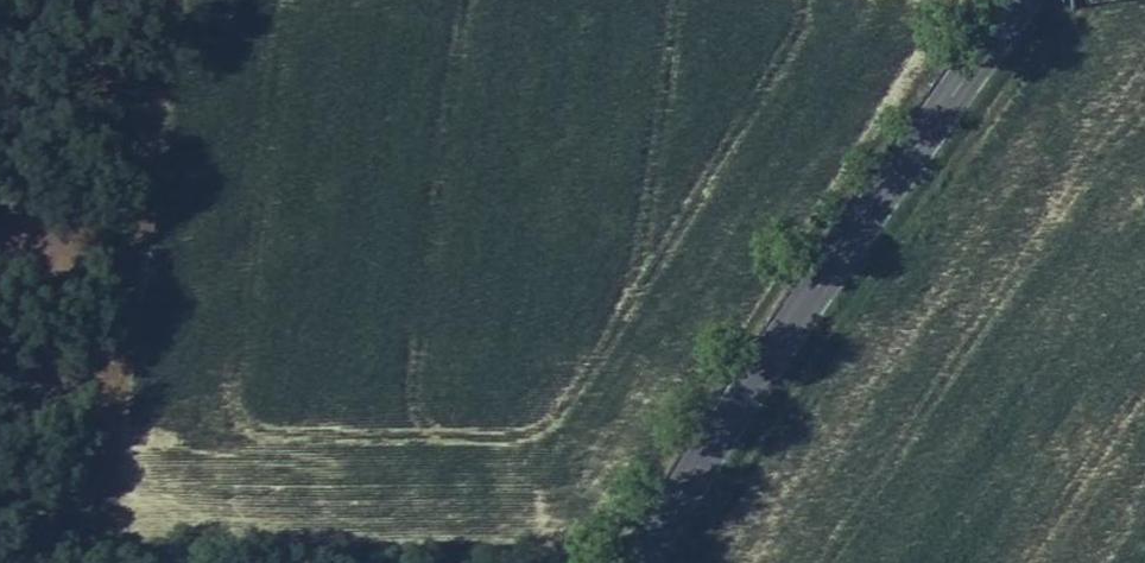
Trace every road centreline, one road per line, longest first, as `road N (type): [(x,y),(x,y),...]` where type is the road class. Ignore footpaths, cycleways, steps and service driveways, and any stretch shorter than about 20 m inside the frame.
road 1 (primary): [(629,562),(893,159),(1006,0)]

